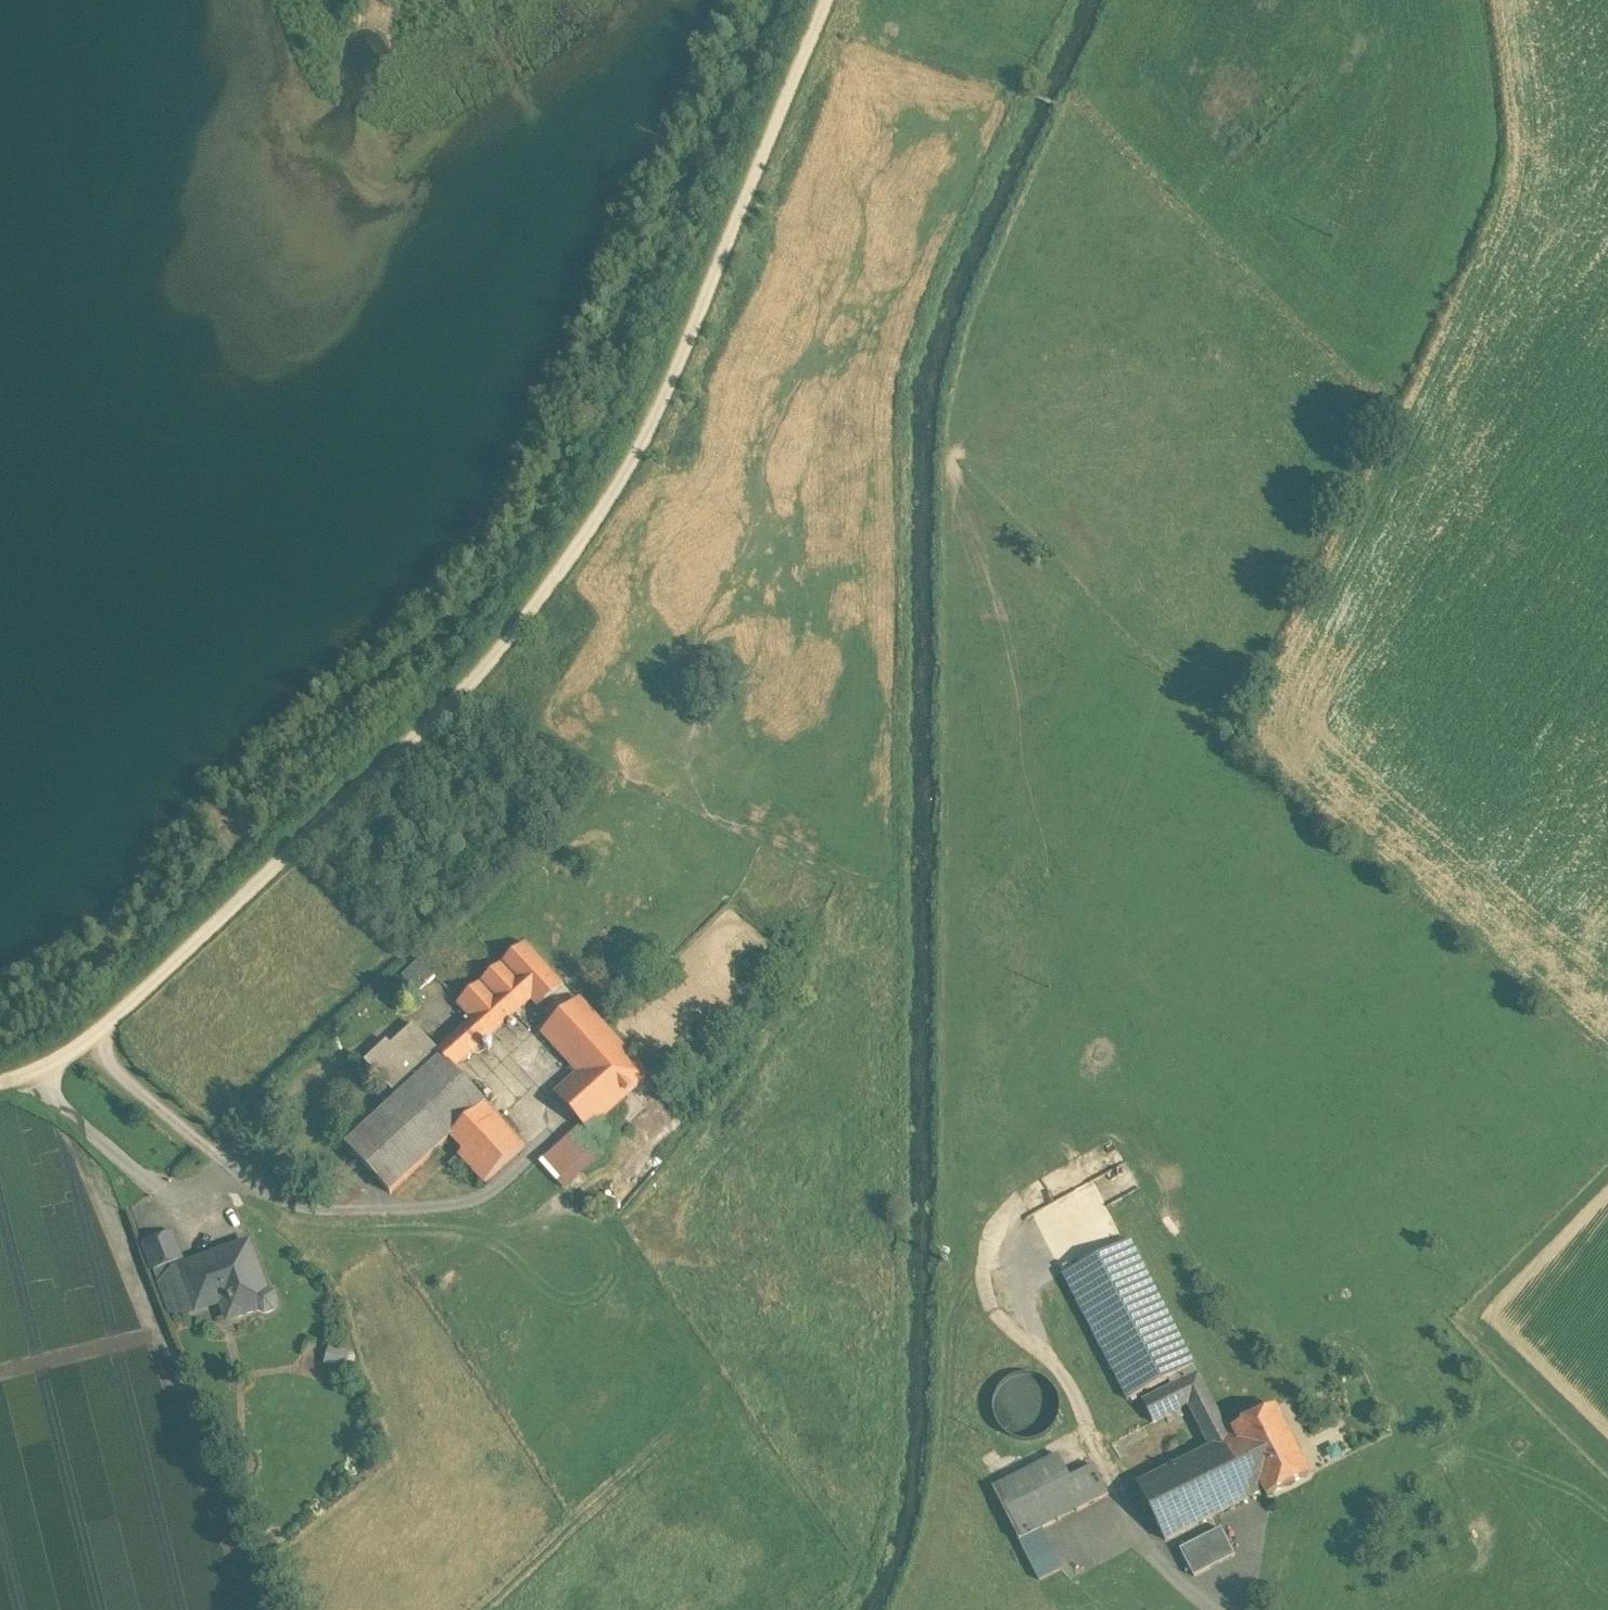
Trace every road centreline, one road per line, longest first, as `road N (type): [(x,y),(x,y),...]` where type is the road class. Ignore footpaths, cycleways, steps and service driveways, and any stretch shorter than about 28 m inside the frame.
road 1 (track): [(0,1084),(47,1073),(107,1034),(467,698),(579,553),(648,450),(833,0)]
road 2 (track): [(555,1139),(477,1202),(418,1209),(305,1207),(208,1185),(157,1188),(47,1073)]

